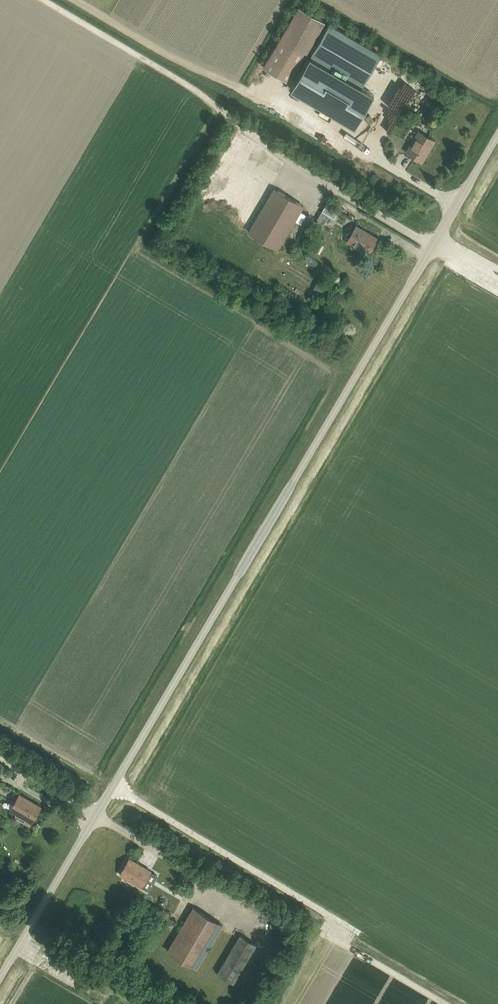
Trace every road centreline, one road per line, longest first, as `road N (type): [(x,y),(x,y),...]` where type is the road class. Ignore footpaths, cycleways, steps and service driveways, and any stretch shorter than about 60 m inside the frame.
road 1 (unclassified): [(0,976),(497,136)]
road 2 (track): [(280,1003),(322,935),(441,1003)]
road 3 (track): [(23,937),(134,1003)]

